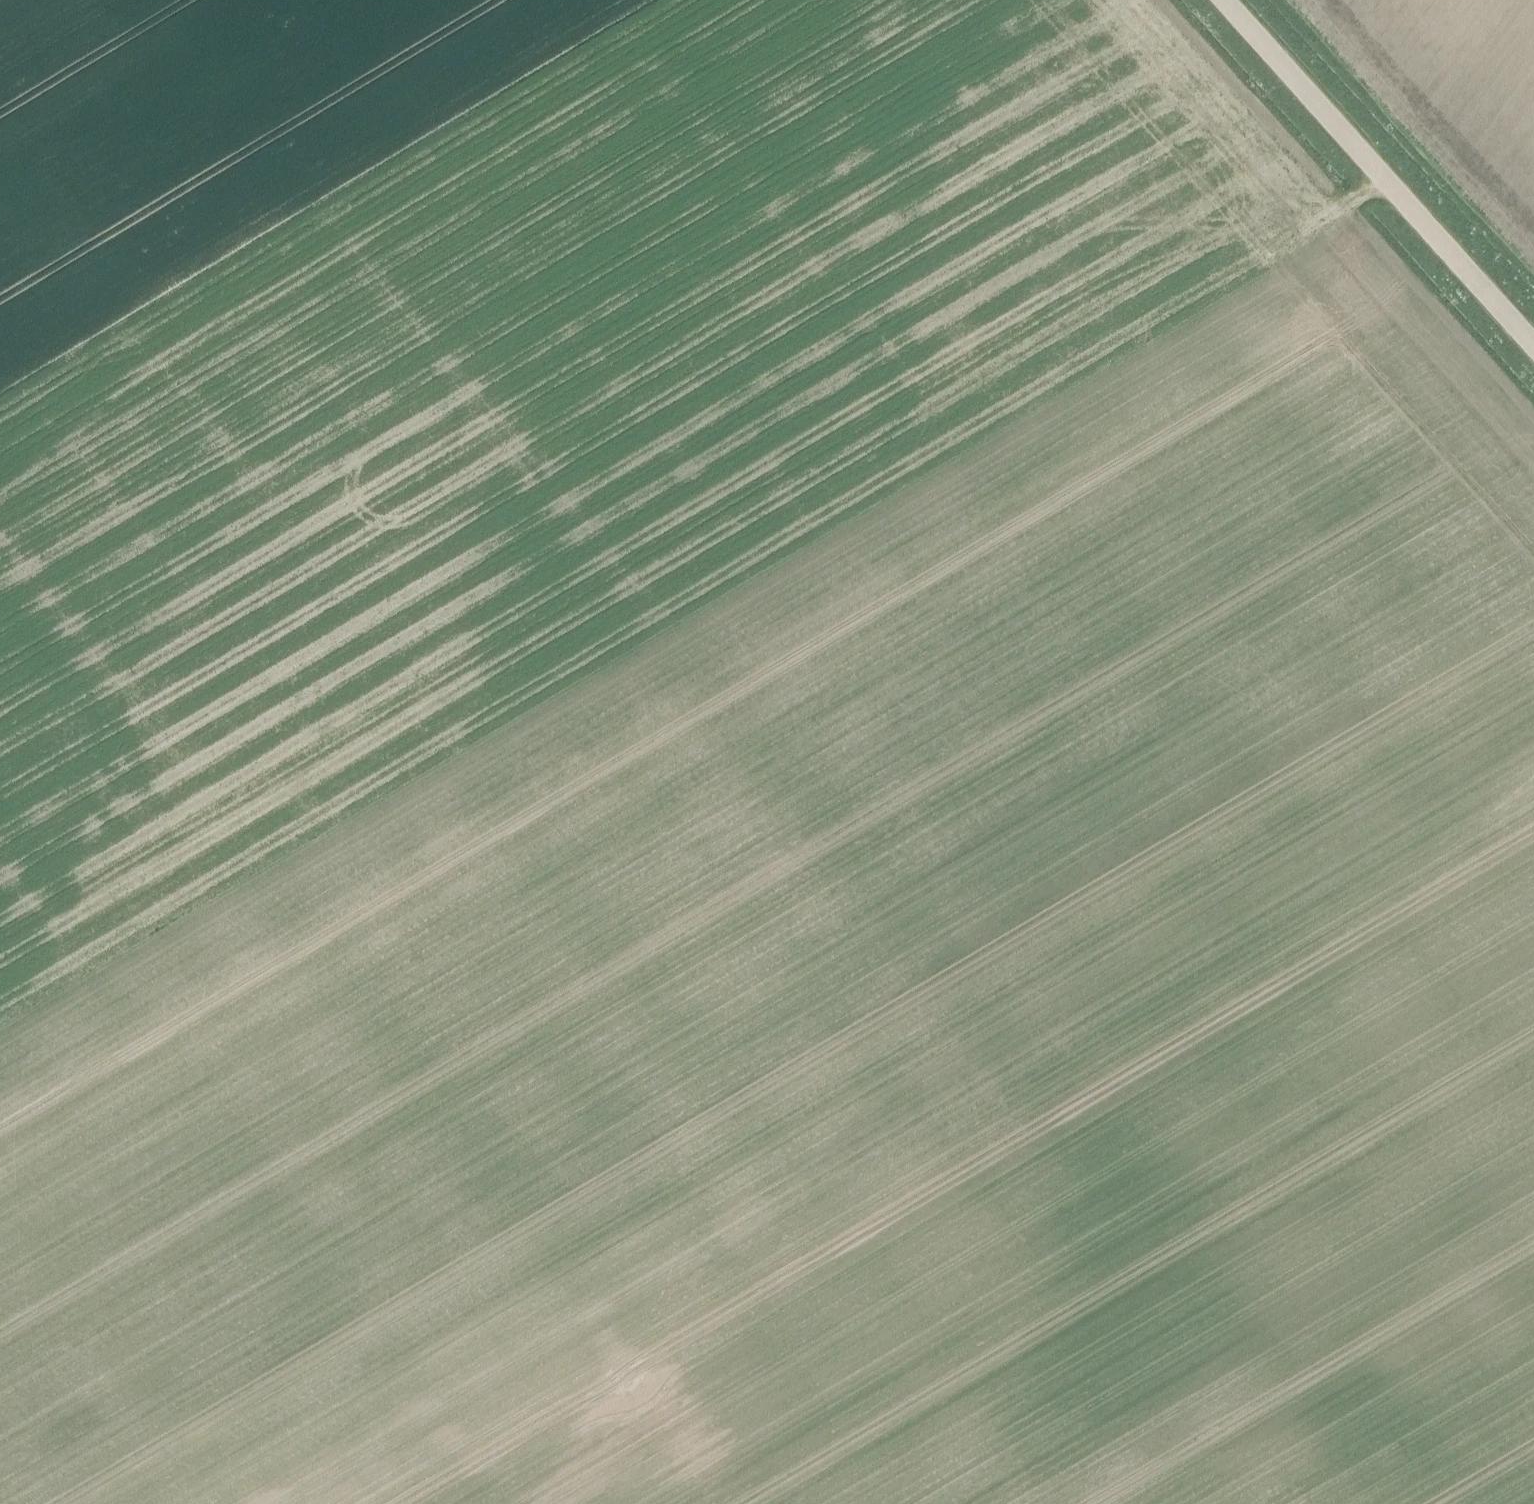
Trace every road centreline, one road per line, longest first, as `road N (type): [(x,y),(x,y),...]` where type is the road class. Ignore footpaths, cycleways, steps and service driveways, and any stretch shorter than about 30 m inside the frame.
road 1 (tertiary): [(1533,359),(1213,0)]

